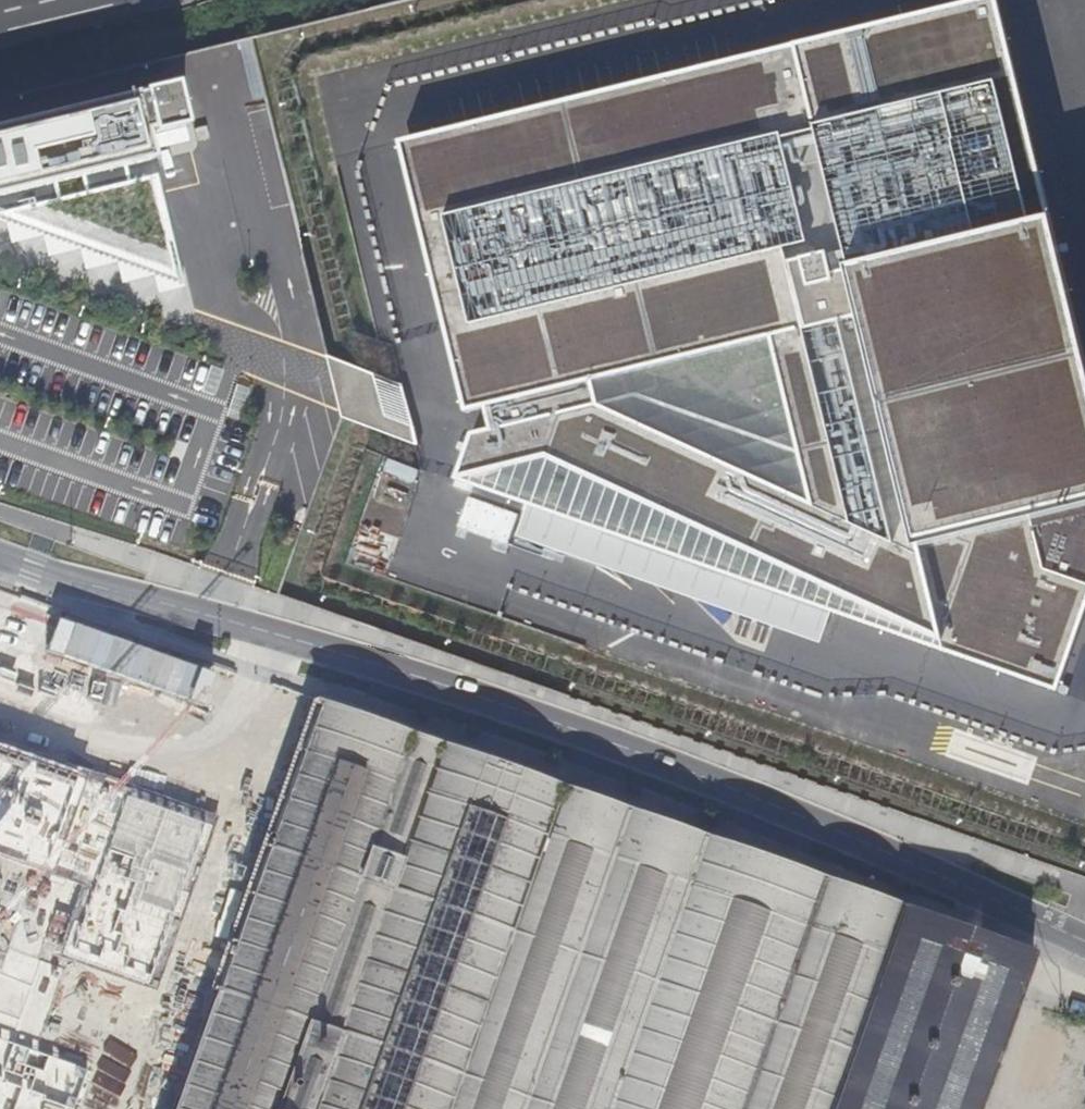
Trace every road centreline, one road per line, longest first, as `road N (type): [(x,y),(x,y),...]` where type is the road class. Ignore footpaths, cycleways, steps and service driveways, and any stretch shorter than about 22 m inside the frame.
road 1 (residential): [(0,557),(421,676),(652,757),(1084,942)]

